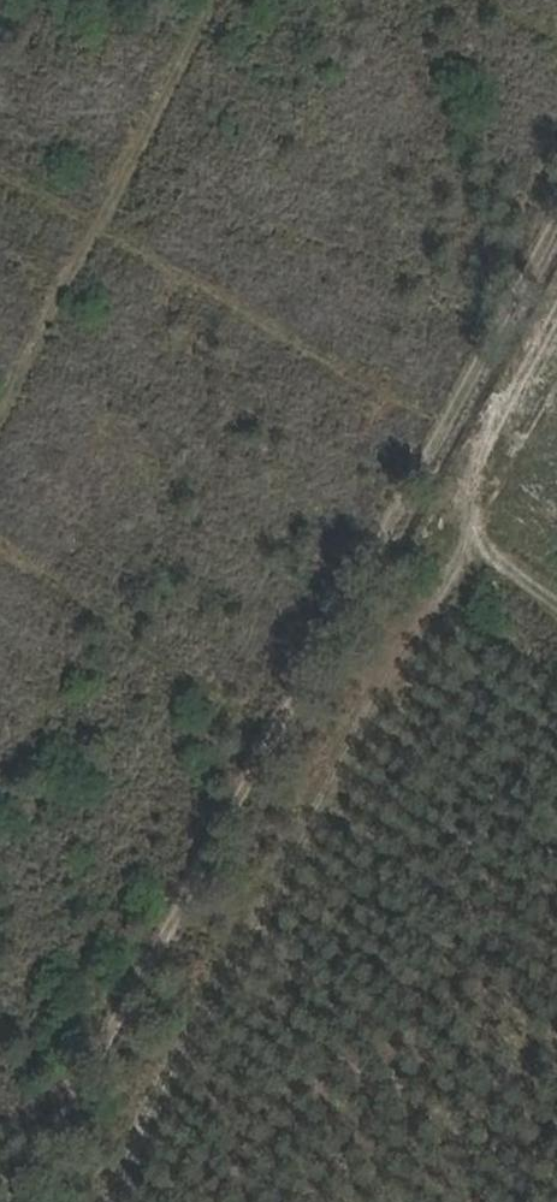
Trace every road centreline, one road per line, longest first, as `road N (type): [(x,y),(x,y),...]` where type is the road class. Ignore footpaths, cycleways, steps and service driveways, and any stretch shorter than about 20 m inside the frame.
road 1 (track): [(23,1201),(556,229)]
road 2 (track): [(93,1201),(556,378)]

